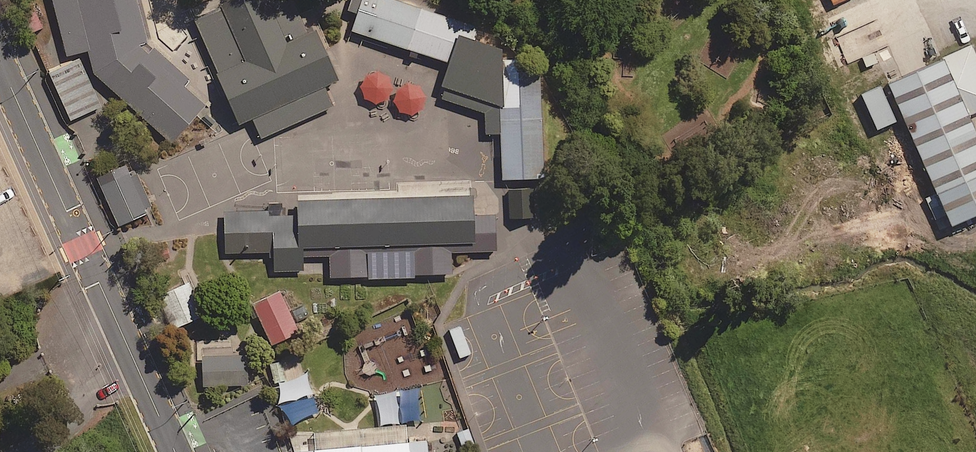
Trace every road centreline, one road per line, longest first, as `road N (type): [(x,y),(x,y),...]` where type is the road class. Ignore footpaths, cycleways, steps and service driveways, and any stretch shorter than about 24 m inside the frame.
road 1 (residential): [(175,451),(0,63)]

